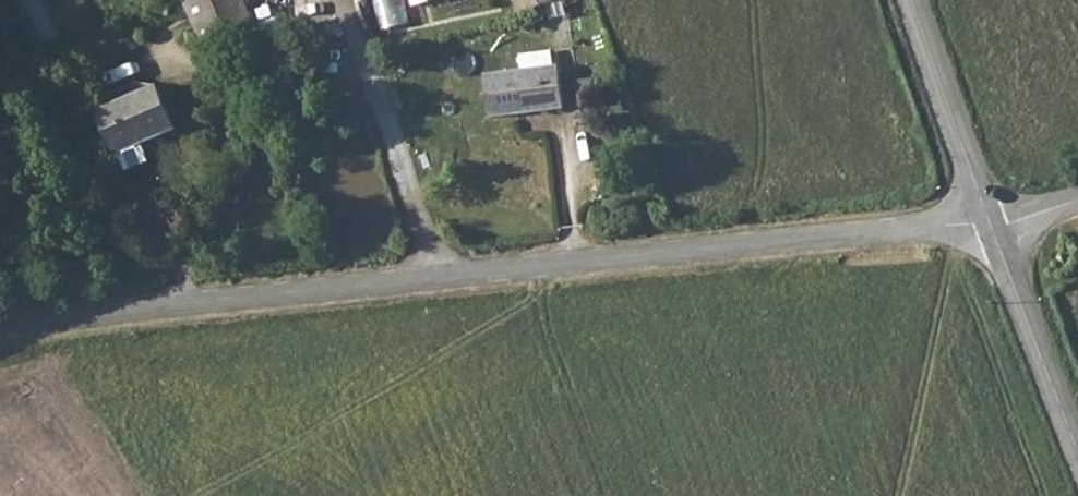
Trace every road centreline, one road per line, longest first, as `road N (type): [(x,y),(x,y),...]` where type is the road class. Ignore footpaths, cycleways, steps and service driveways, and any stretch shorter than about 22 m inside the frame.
road 1 (unclassified): [(991,223),(393,280),(64,319),(0,335)]
road 2 (tertiary): [(1077,447),(991,223)]
road 3 (tertiary): [(991,223),(911,0)]

